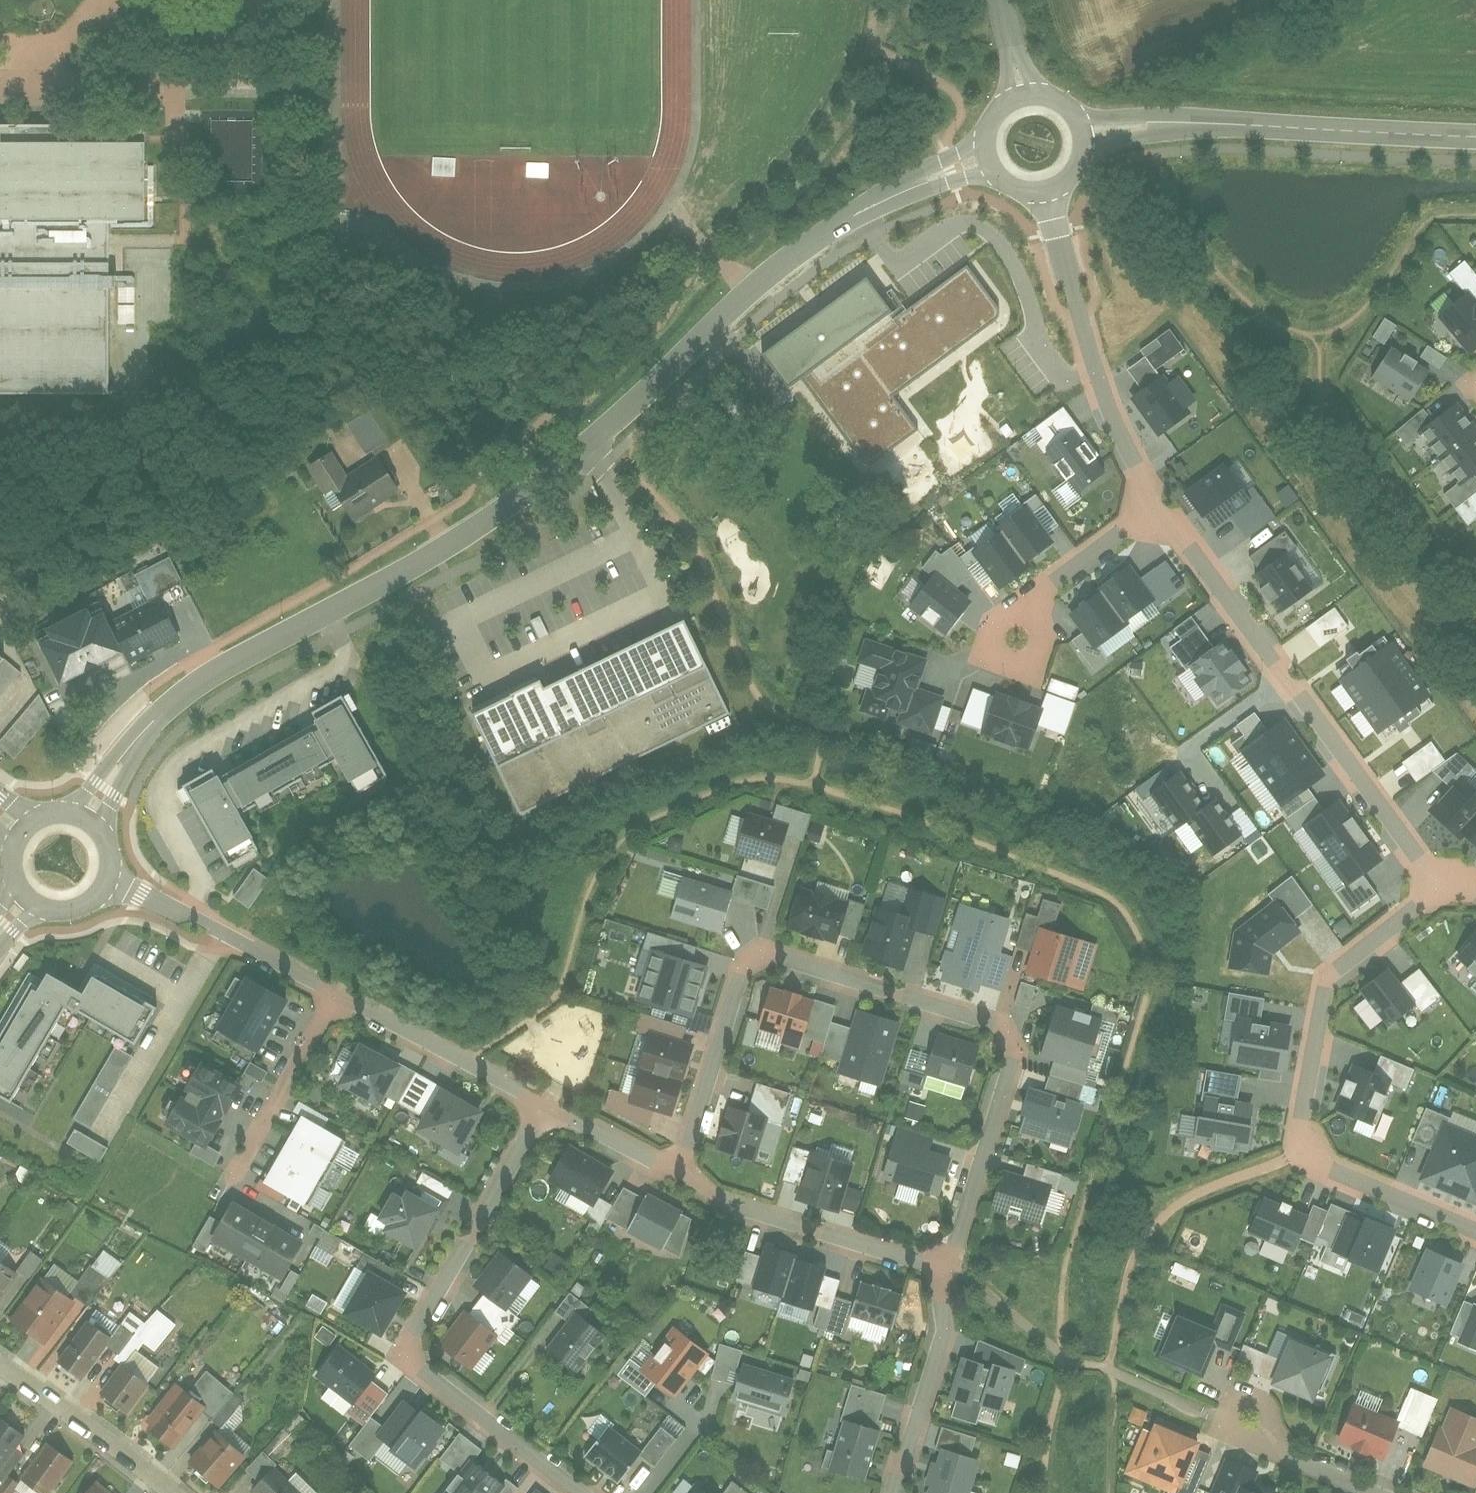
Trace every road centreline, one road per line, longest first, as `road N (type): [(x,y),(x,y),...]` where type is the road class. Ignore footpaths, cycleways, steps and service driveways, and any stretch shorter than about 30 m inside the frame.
road 1 (tertiary): [(989,152),(825,233),(778,267),(562,467),(468,533),(166,709),(85,816)]
road 2 (residential): [(942,1266),(1004,1050),(992,1016),(772,952),(746,965),(697,1129),(675,1168)]
road 3 (residential): [(1475,1229),(1337,1170),(1303,1118),(1326,976),(1441,878)]
road 4 (residential): [(545,1102),(419,1326),(416,1347),(421,1370),(581,1492)]
road 5 (residential): [(109,876),(545,1102)]
road 6 (tertiary): [(1475,135),(1169,123),(1083,132)]
road 7 (residential): [(1162,498),(1112,415),(1045,189)]
road 8 (residential): [(675,1168),(709,1192),(942,1266)]
road 9 (residential): [(1441,878),(1287,678)]
road 10 (residential): [(896,1492),(943,1318),(942,1266)]
road 11 (residential): [(0,1358),(178,1492)]
road 12 (residential): [(1287,678),(1162,498)]
road 13 (residential): [(1162,498),(1028,599),(1016,638)]
road 14 (residential): [(1383,1492),(1248,1425)]
road 15 (residential): [(545,1102),(675,1168)]
road 16 (residential): [(1186,751),(1287,678)]

